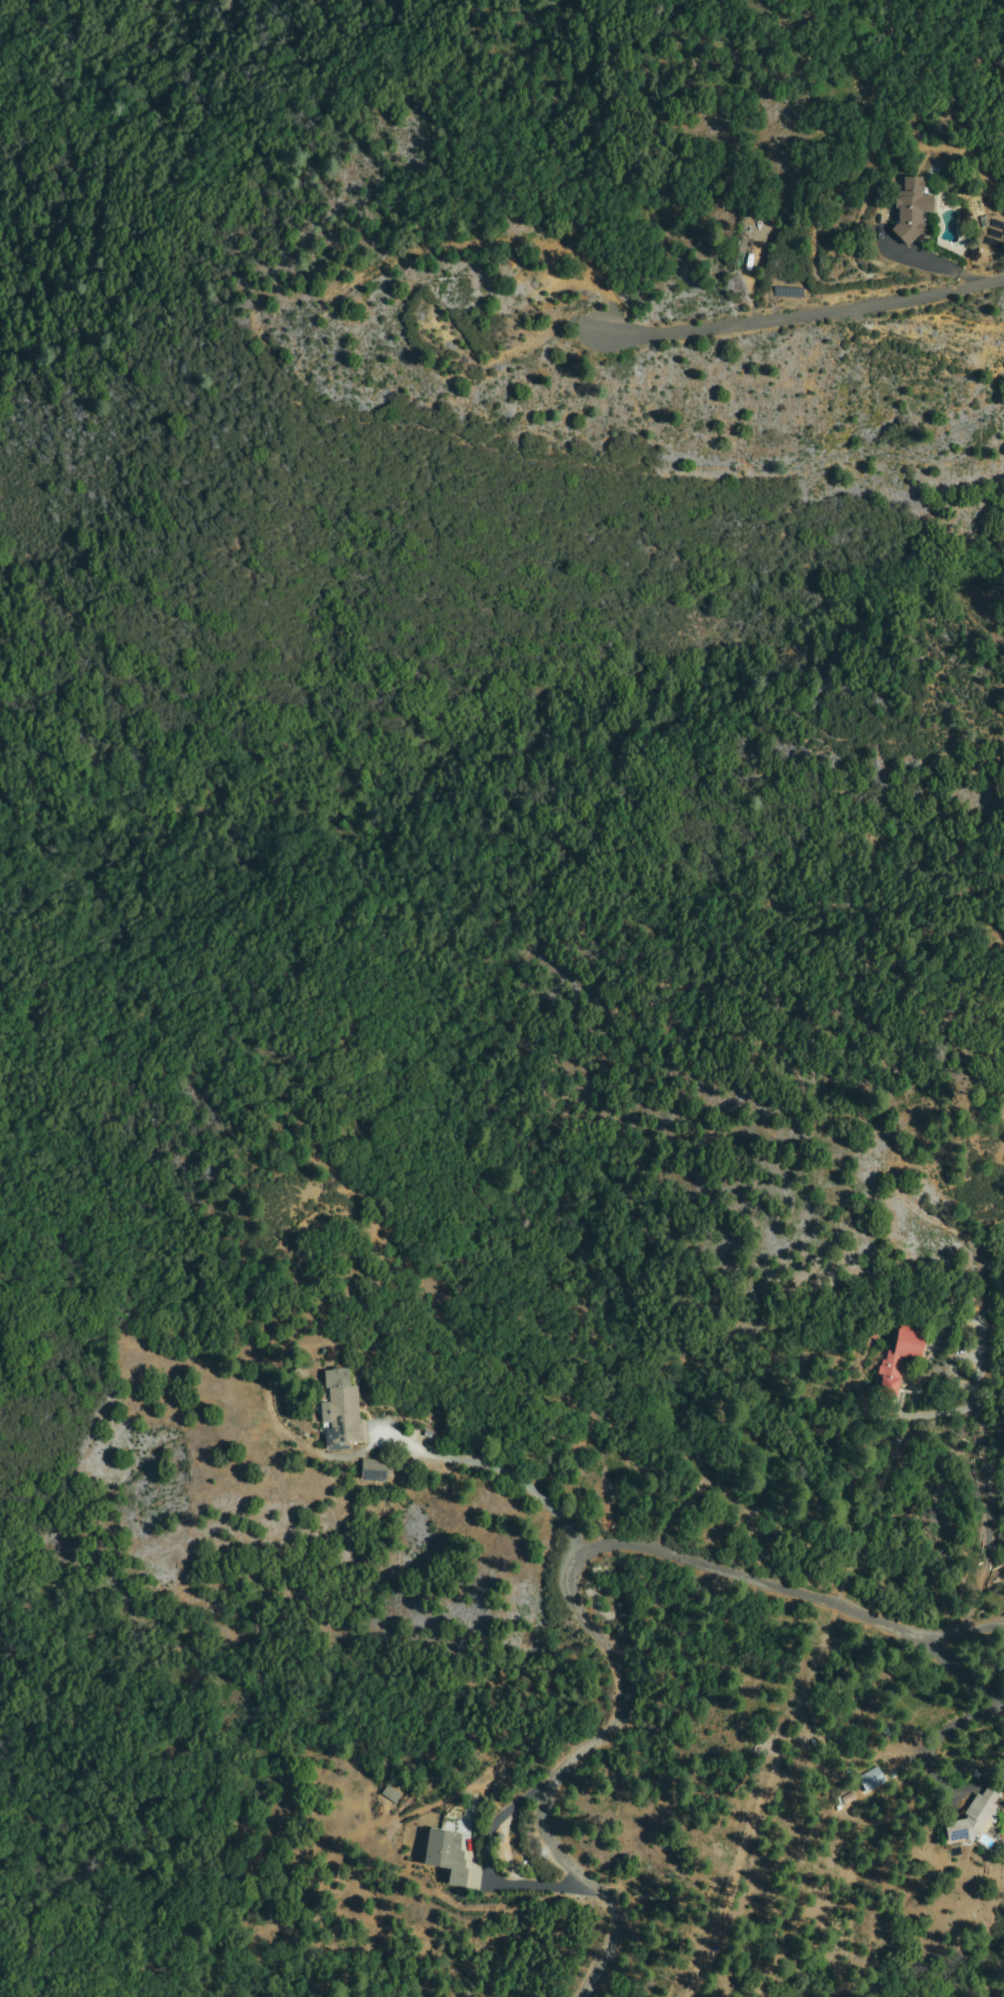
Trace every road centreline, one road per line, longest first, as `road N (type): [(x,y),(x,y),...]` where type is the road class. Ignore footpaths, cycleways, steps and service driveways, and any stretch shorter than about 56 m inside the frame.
road 1 (residential): [(1003,1623),(915,1636),(631,1549),(601,1547),(573,1557),(553,1596),(602,1658),(613,1692),(596,1731),(534,1783),(530,1824),(550,1867),(601,1916),(602,1934),(575,1996)]
road 2 (residential): [(588,335),(656,334),(1003,279)]

